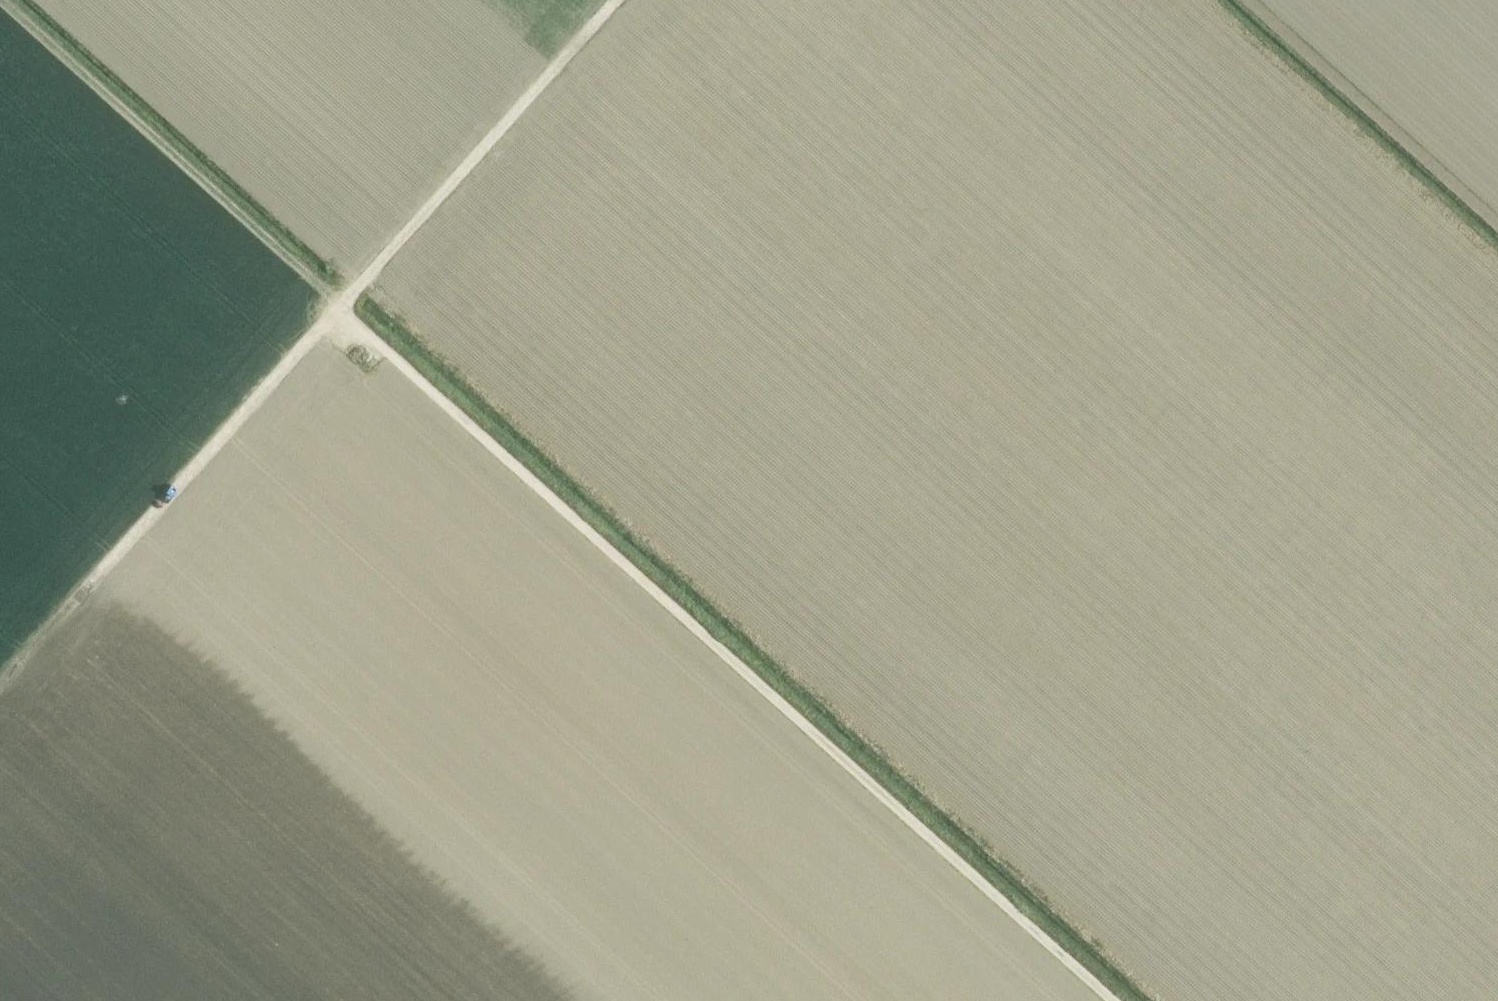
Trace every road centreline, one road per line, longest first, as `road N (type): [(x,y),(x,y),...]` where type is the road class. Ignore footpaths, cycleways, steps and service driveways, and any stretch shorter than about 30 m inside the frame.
road 1 (track): [(338,312),(1114,1000)]
road 2 (track): [(0,688),(618,0)]

